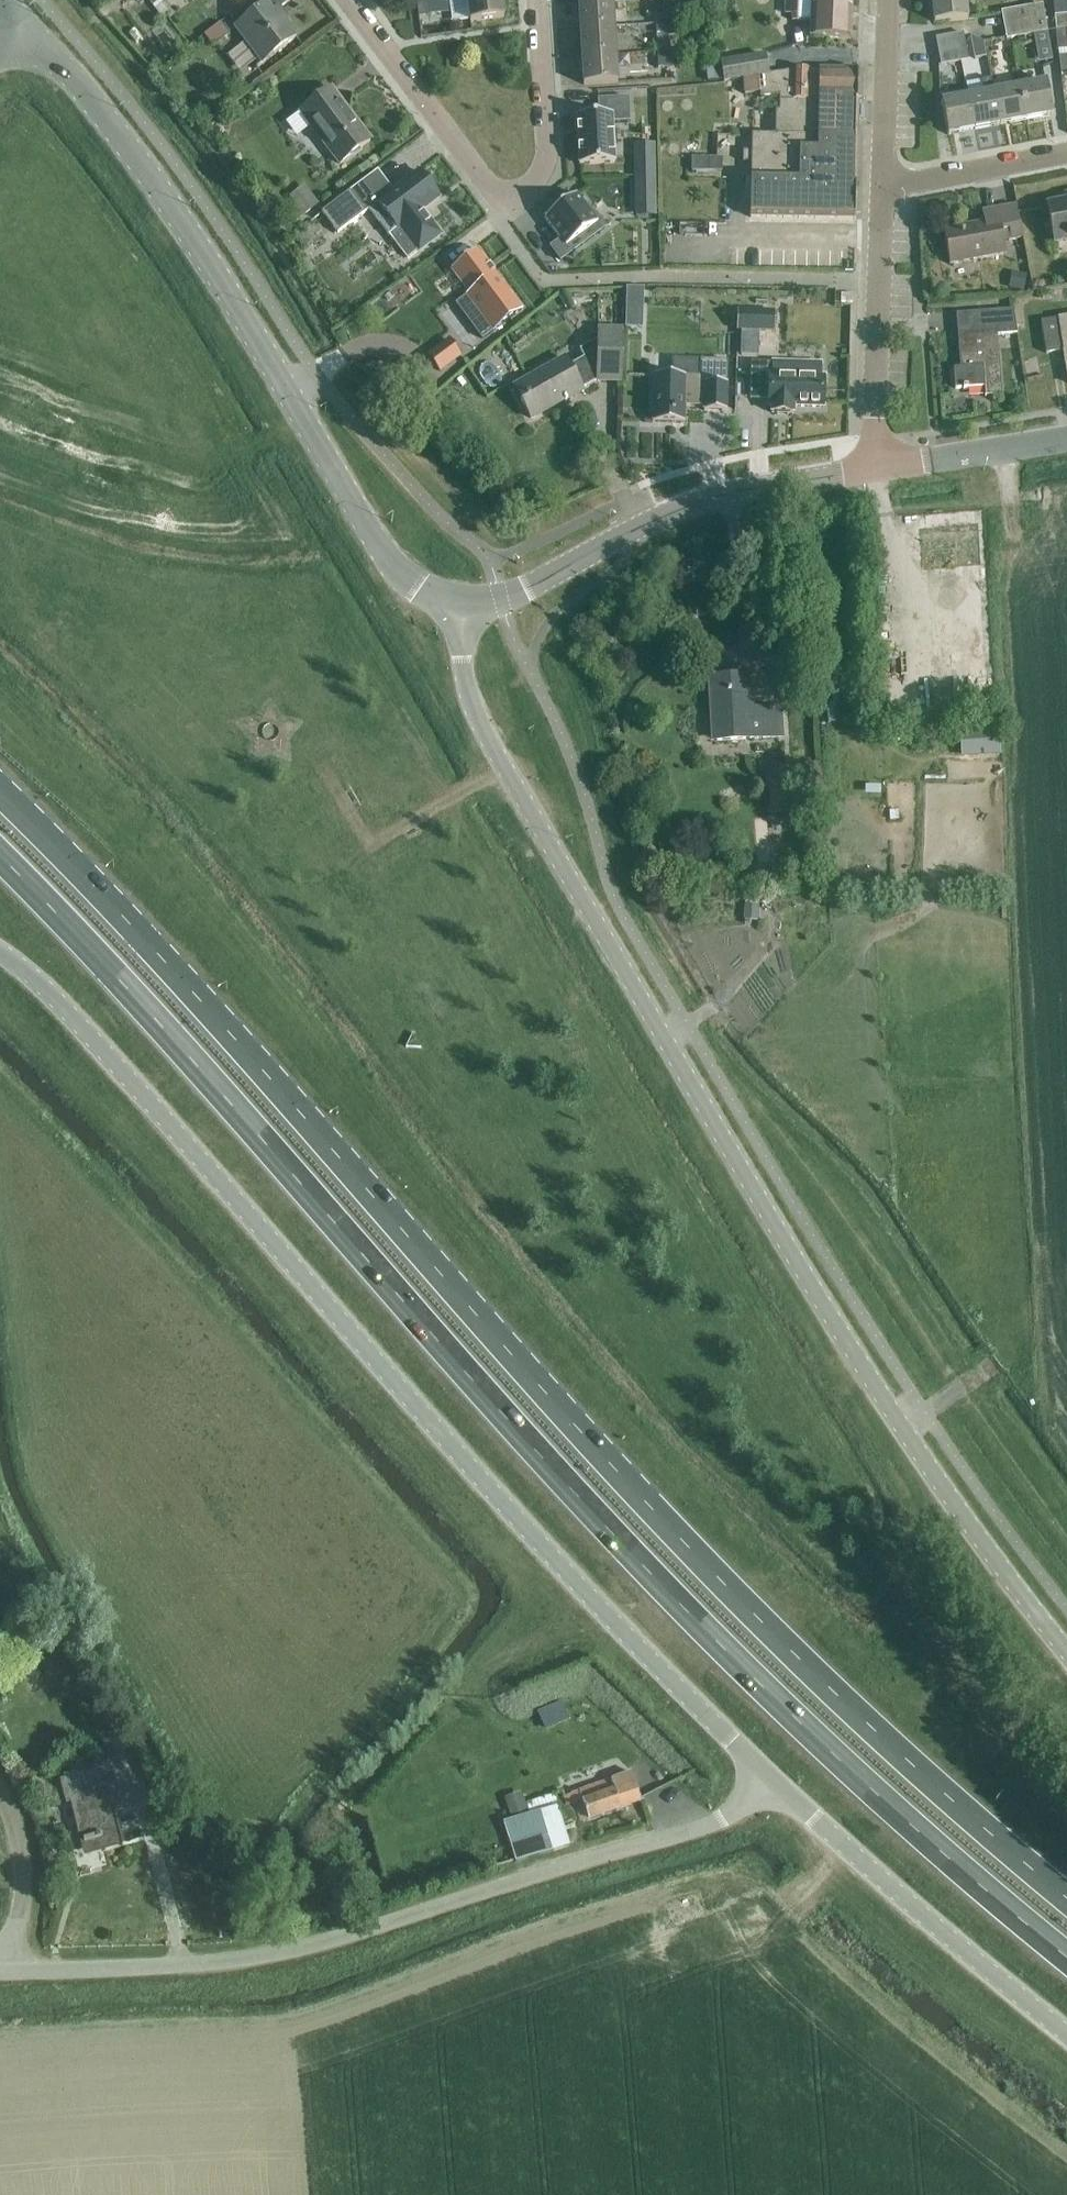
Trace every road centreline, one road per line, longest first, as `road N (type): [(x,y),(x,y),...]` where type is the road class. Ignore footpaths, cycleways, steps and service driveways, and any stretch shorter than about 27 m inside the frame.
road 1 (trunk): [(1066,1897),(758,1621),(202,1006),(0,798)]
road 2 (trunk): [(0,860),(93,952),(715,1640),(902,1819),(1066,1956)]
road 3 (unclassified): [(1066,1651),(901,1426),(553,854),(472,710),(463,682),(461,613)]
road 4 (tertiary): [(0,951),(61,1003),(494,1491),(771,1786)]
road 5 (unclassified): [(0,1968),(279,1956),(723,1820),(771,1786)]
road 6 (tertiary): [(461,613),(402,578),(209,266),(124,142),(20,21)]
road 7 (residential): [(536,0),(543,149),(539,174),(517,194),(488,184),(344,0)]
road 8 (tertiary): [(461,613),(528,587),(643,522),(723,494),(875,468)]
road 9 (tertiary): [(771,1786),(1066,2035)]
road 10 (residential): [(875,468),(880,187)]
road 11 (track): [(0,1781),(24,1854),(25,1902),(6,1968)]
road 12 (tertiary): [(875,468),(1066,441)]
road 13 (residential): [(880,187),(1066,152)]
road 14 (residential): [(880,187),(887,0)]

